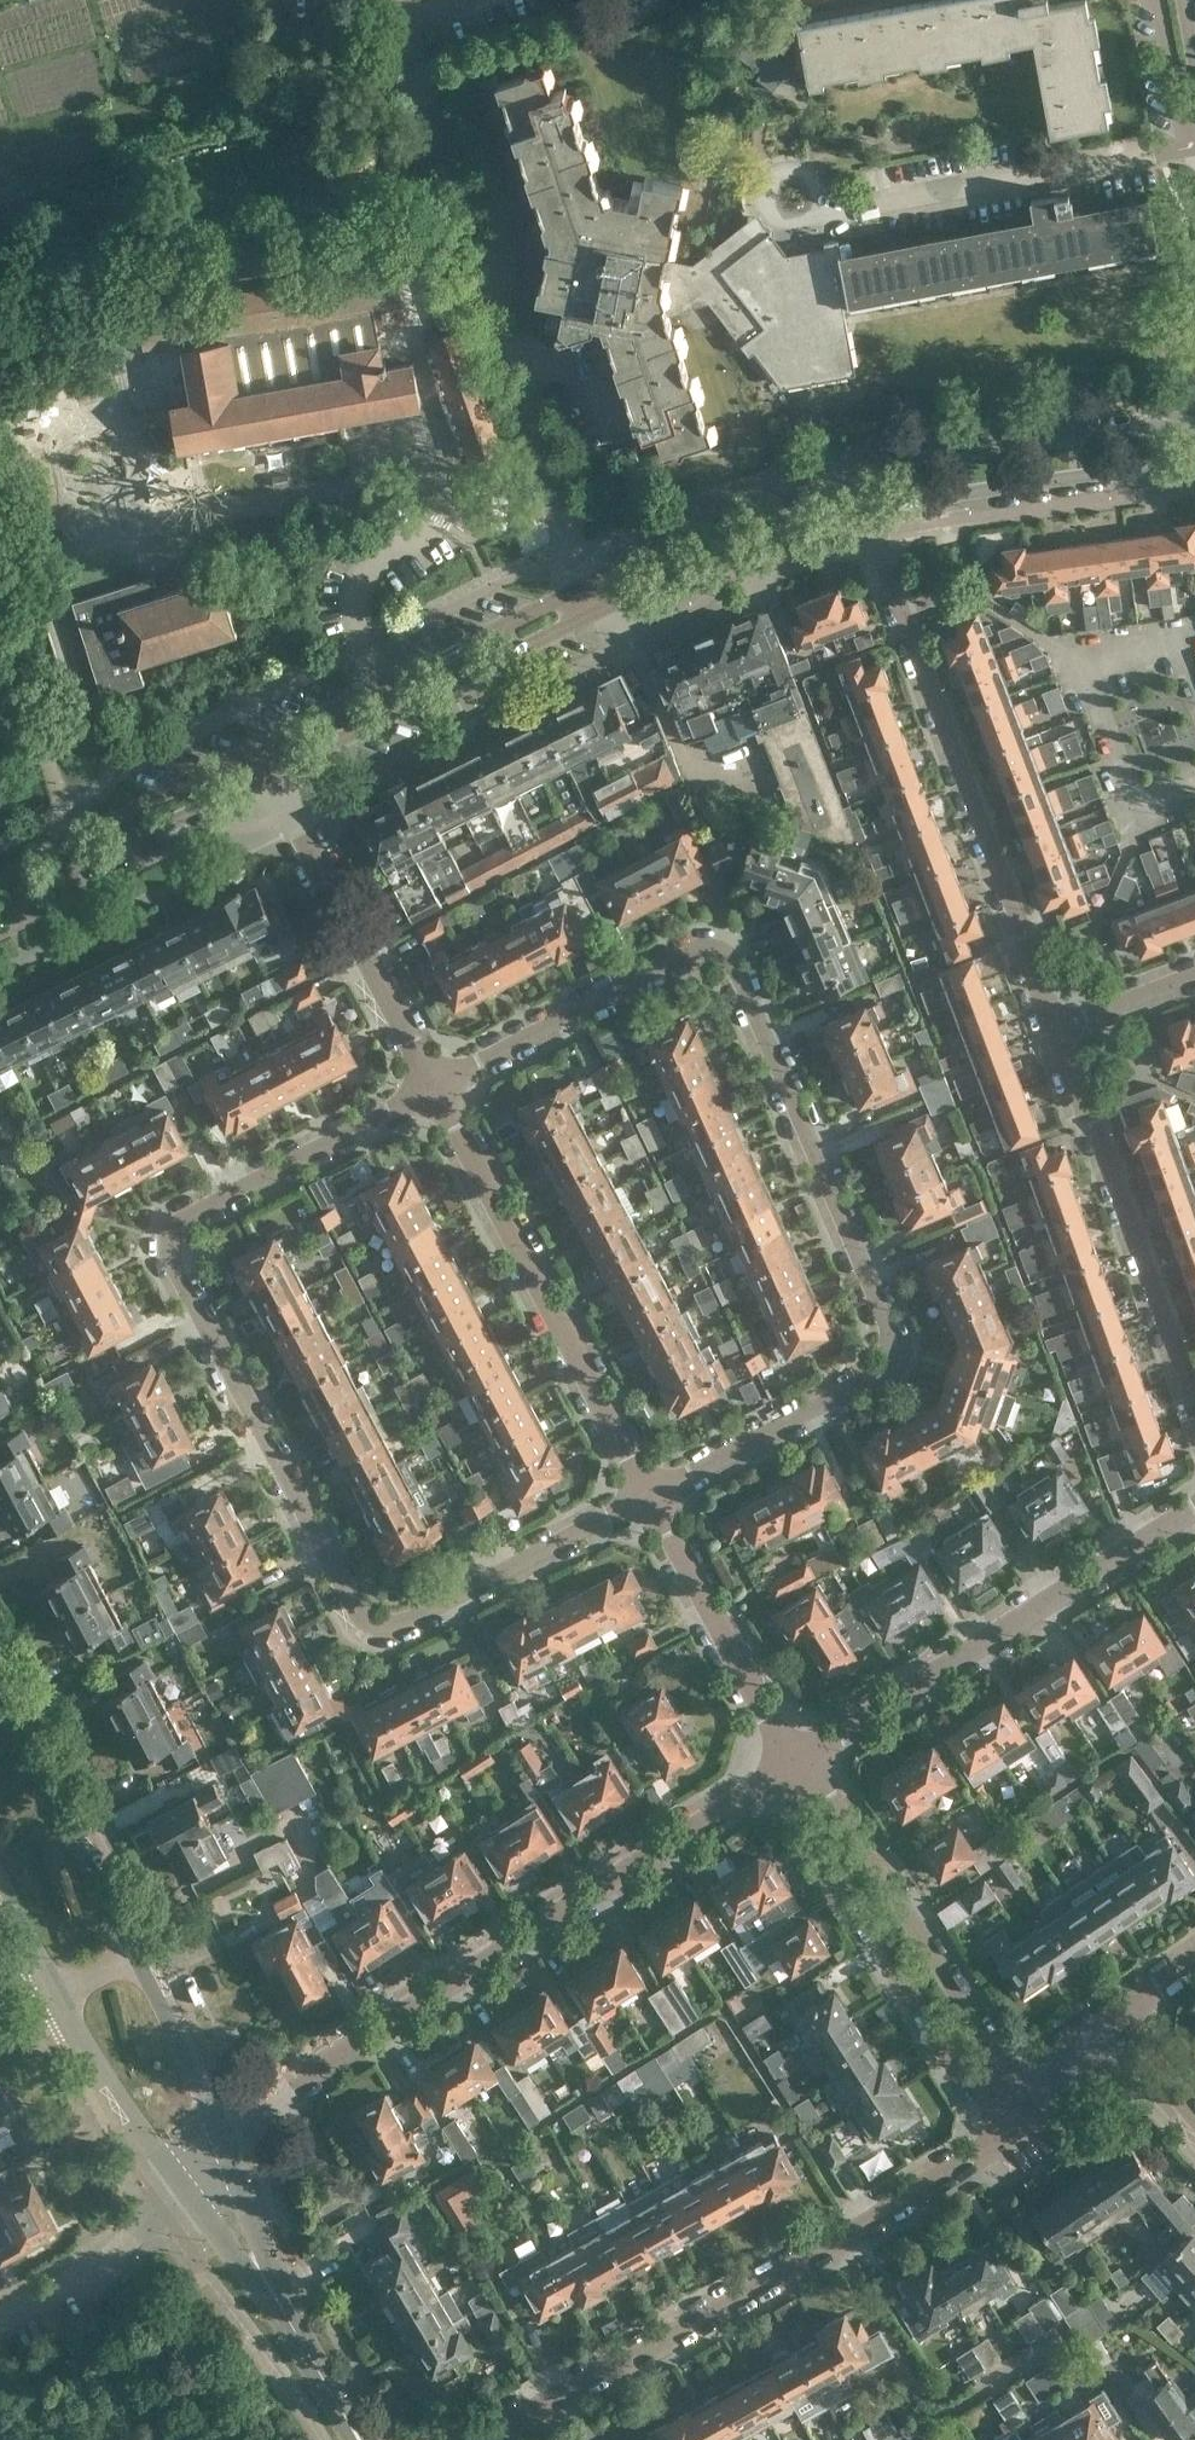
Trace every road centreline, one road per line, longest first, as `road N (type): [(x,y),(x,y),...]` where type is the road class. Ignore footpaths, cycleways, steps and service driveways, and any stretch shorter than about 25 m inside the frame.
road 1 (residential): [(648,1498),(894,1365),(897,1347),(733,957),(694,952),(434,1088)]
road 2 (residential): [(434,1088),(178,1221),(170,1252),(353,1605),(376,1624),(403,1621),(648,1498)]
road 3 (residential): [(229,2140),(285,2087),(796,1765)]
road 4 (residential): [(480,2439),(863,2226),(1018,2128)]
road 5 (residential): [(865,516),(1056,1030)]
road 6 (residential): [(590,582),(421,65)]
road 7 (residential): [(796,1765),(1194,1508)]
road 8 (residential): [(648,1498),(434,1088)]
road 9 (residential): [(1056,1030),(1194,1404)]
road 10 (residential): [(796,1765),(803,1810),(963,2062),(992,2081)]
road 11 (residential): [(992,2081),(989,2046),(831,1792),(796,1765)]
road 12 (secondary): [(275,773),(603,609)]
road 13 (secondary): [(590,582),(262,746)]
road 14 (residential): [(434,1088),(275,773)]
road 15 (residential): [(1194,142),(848,210)]
road 16 (secondary): [(865,516),(984,489),(1194,462)]
road 17 (secondary): [(1194,427),(972,454),(877,476)]
road 18 (secondary): [(0,910),(275,773)]
road 19 (secondary): [(877,476),(590,582)]
road 20 (residential): [(796,1765),(648,1498)]
road 21 (tertiary): [(139,1954),(0,1692)]
road 22 (secondary): [(603,609),(865,516)]
road 23 (residential): [(0,2318),(121,2253),(186,2186)]
road 24 (tertiary): [(61,1995),(186,2186)]
road 25 (residential): [(78,838),(0,628)]
road 26 (tertiary): [(229,2140),(139,1954)]
road 27 (secondary): [(262,746),(78,838)]
road 28 (tertiary): [(291,2321),(229,2140)]
road 29 (tertiary): [(186,2186),(291,2321)]
road 30 (residential): [(848,210),(801,176),(784,173),(763,197),(774,219),(794,223)]
road 31 (residential): [(1018,2128),(1115,2013)]
road 32 (residential): [(1194,978),(1056,1030)]
road 33 (tertiary): [(362,2439),(291,2321)]
road 34 (tertiary): [(0,1882),(61,1995)]
road 35 (residential): [(1194,2109),(1115,2013)]

